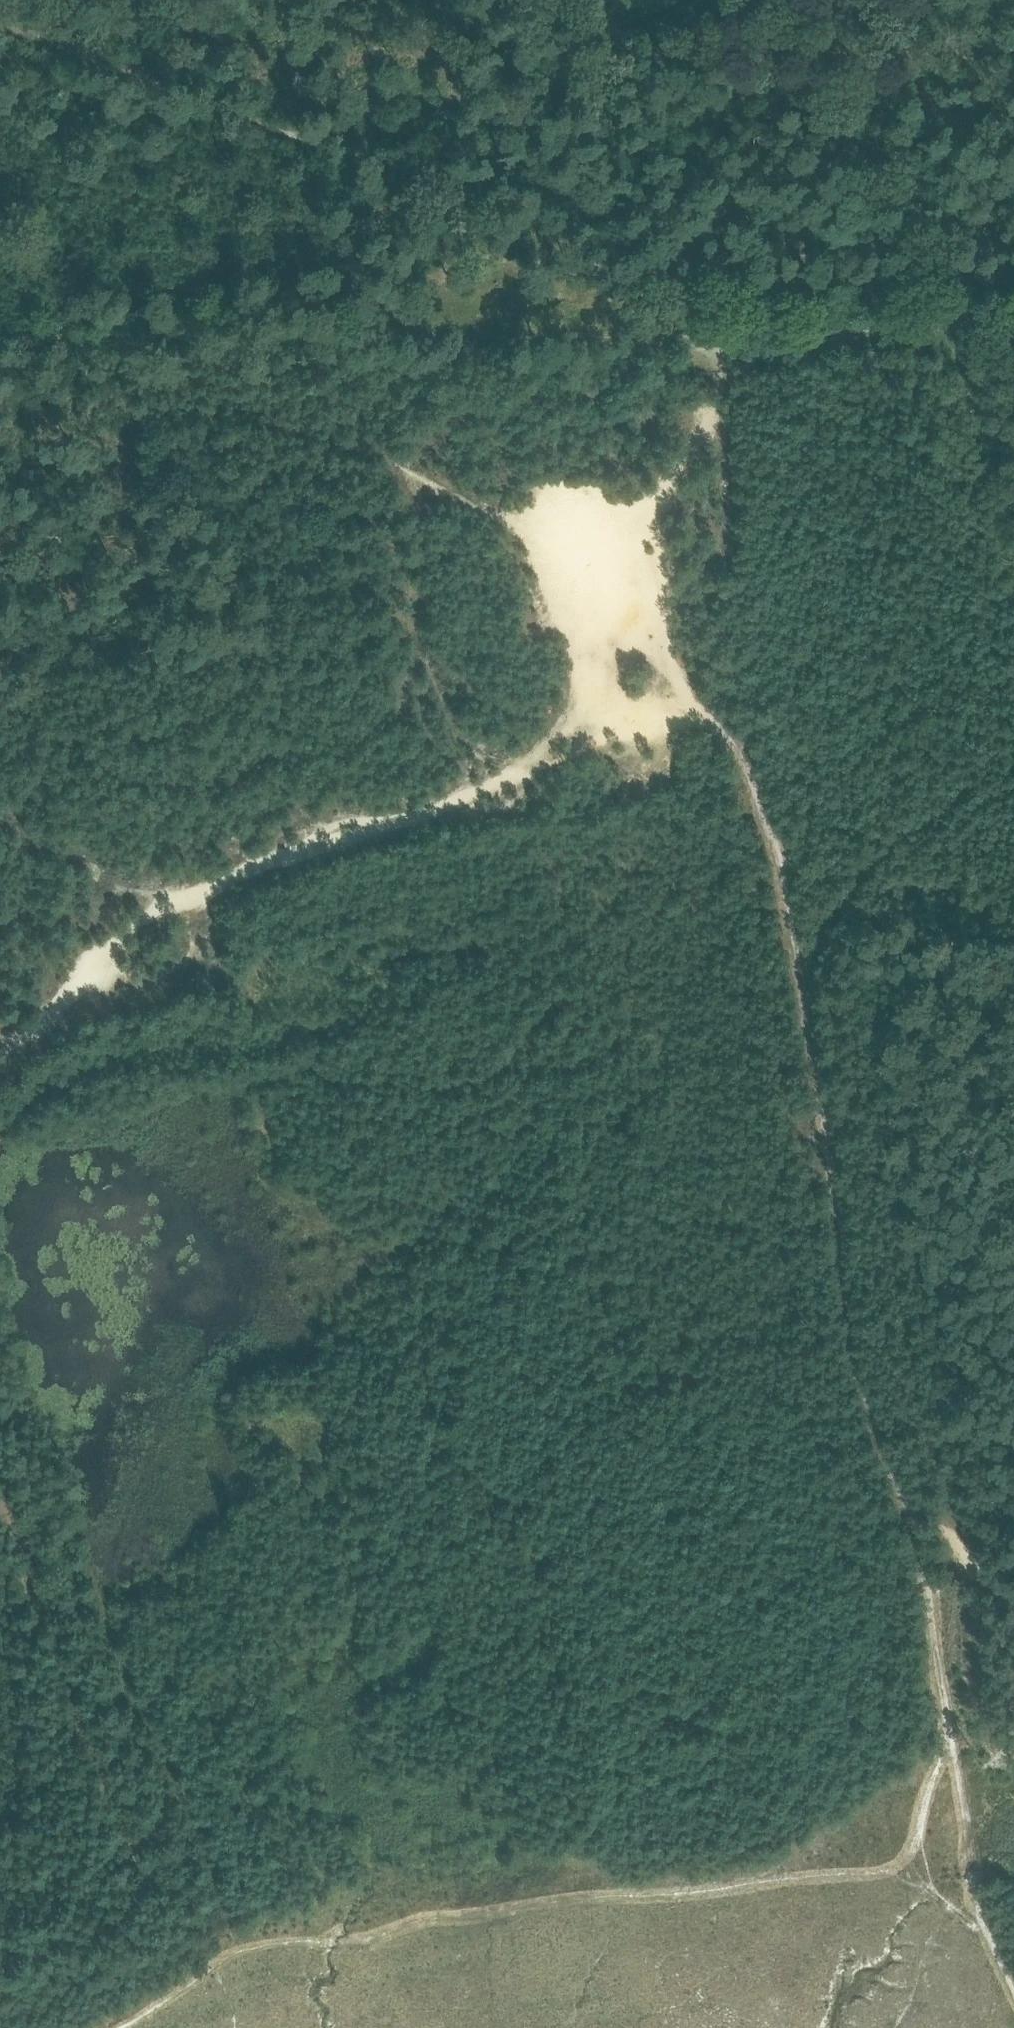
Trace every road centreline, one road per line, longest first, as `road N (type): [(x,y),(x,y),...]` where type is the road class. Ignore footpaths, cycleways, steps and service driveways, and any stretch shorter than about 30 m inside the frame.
road 1 (track): [(681,332),(0,339)]
road 2 (track): [(1013,331),(681,332)]

